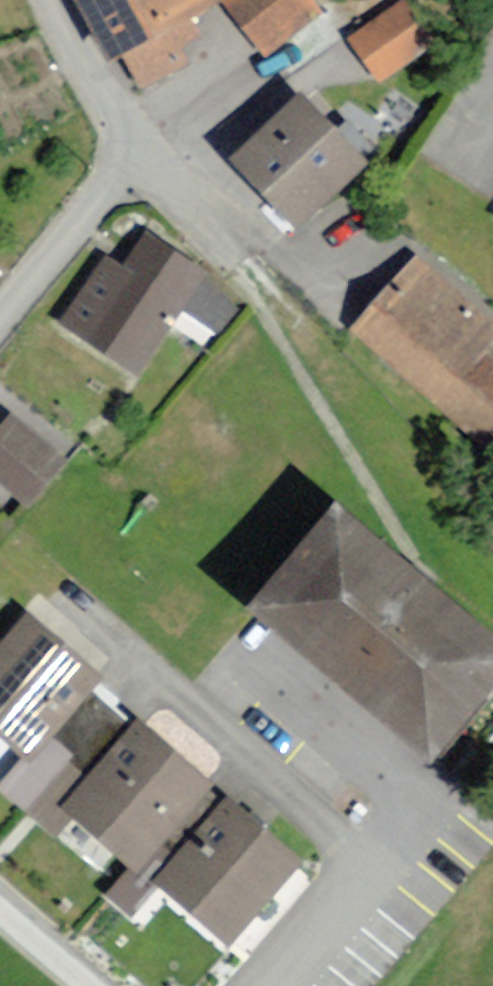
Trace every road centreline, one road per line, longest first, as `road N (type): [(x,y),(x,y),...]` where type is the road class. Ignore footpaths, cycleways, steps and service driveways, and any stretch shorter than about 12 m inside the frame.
road 1 (residential): [(45,0),(137,153),(0,317)]

